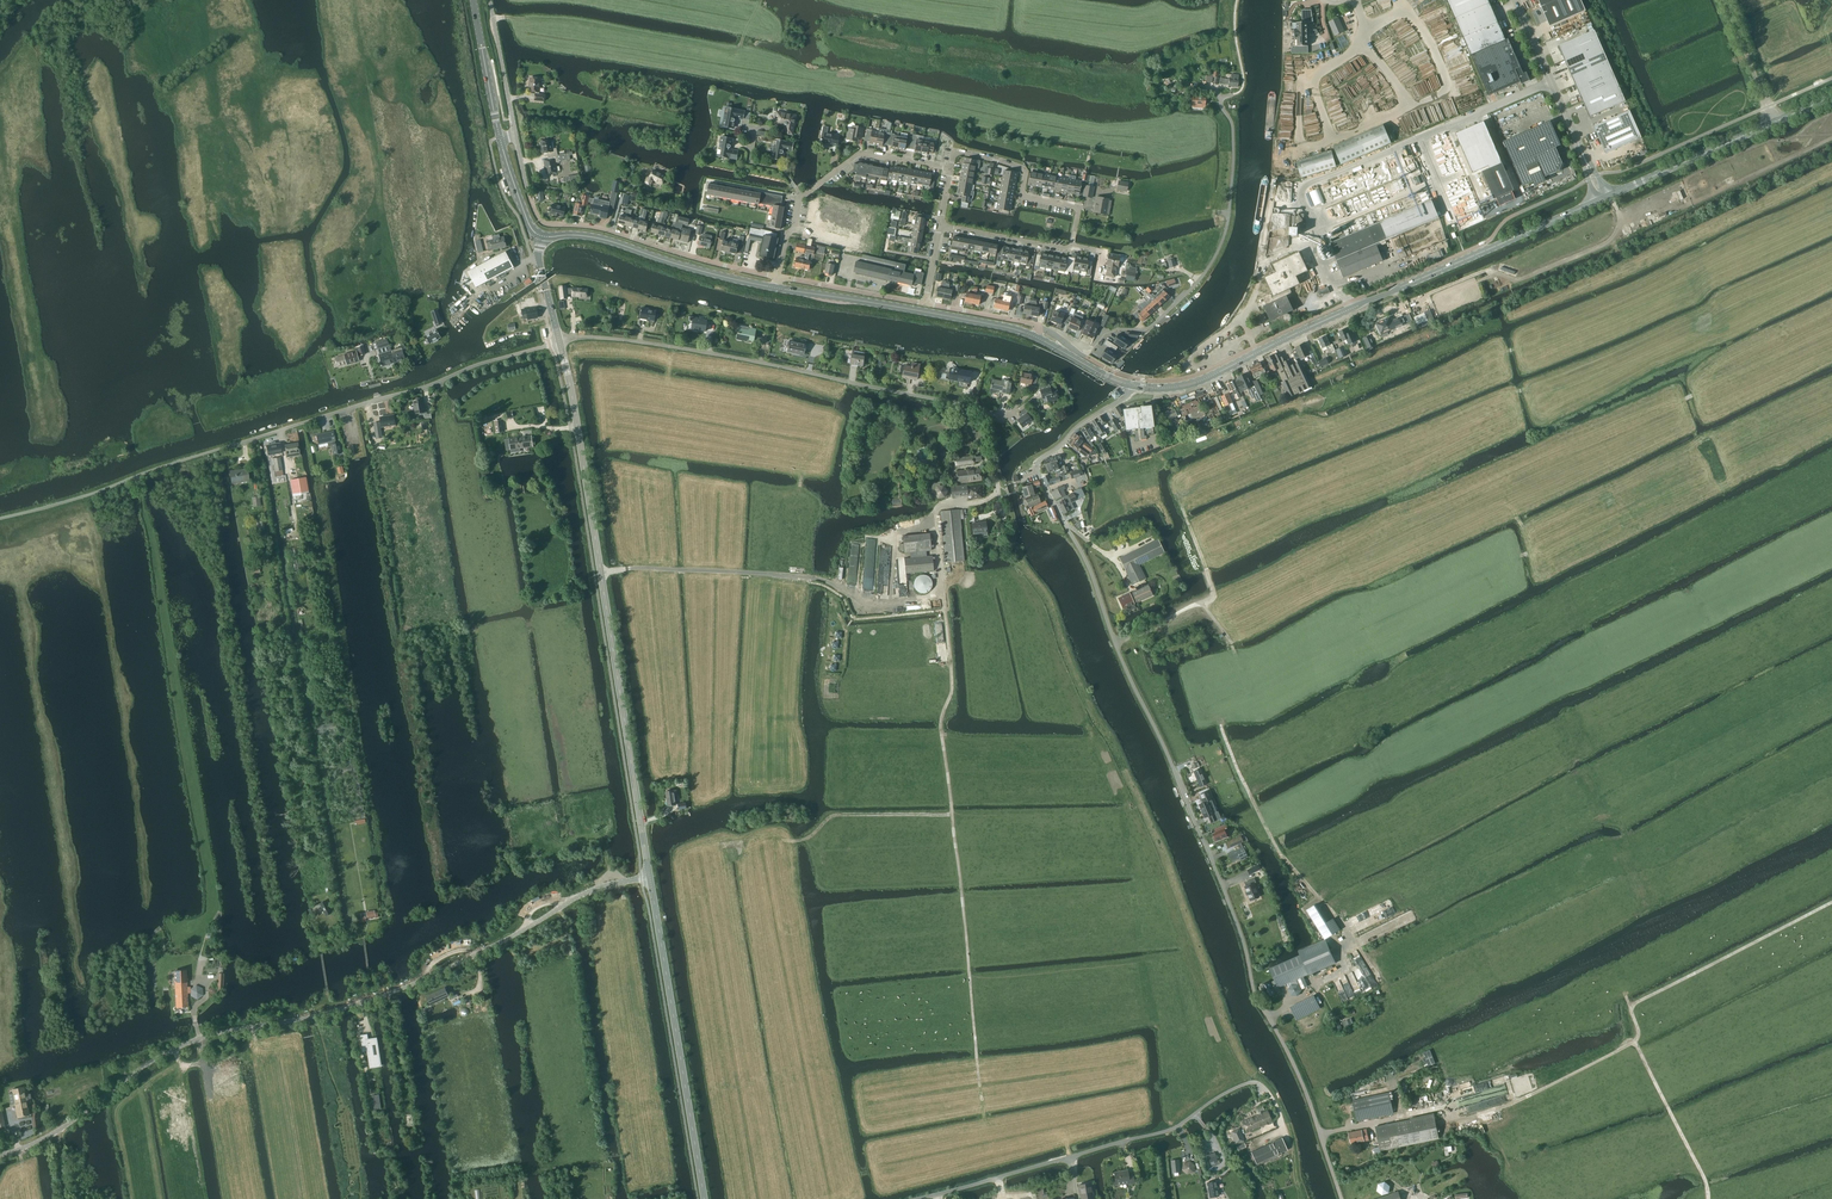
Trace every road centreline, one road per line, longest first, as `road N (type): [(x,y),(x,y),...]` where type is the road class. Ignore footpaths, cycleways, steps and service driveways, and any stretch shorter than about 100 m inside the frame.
road 1 (unclassified): [(1343,1198),(1299,1073),(1258,997),(1244,934),(1063,520)]
road 2 (unclassified): [(0,1155),(60,1130),(142,1068),(195,1040),(386,995),(590,891),(652,877)]
road 3 (track): [(981,1089),(941,725),(952,691),(941,505)]
road 4 (unclassified): [(0,519),(560,341)]
road 5 (tertiary): [(652,877),(560,341)]
road 6 (unclassified): [(998,485),(991,412),(982,409),(659,344),(560,341)]
road 7 (secondary): [(1158,388),(1203,380),(1597,201)]
road 8 (residential): [(919,1198),(1176,1128),(1250,1083),(1268,1091)]
road 9 (unclassified): [(1085,356),(1107,331),(1153,326),(1206,271),(1231,213),(1236,132),(1221,104),(1239,92)]
road 10 (track): [(943,596),(875,601),(810,577),(601,572)]
road 11 (residential): [(779,277),(601,228),(545,223),(528,193),(515,134)]
road 12 (tertiary): [(706,1198),(652,877)]
road 13 (track): [(1442,1107),(1452,1118),(1525,1095),(1632,1044),(1639,1031),(1624,991)]
road 14 (track): [(1344,949),(1347,930),(1273,841),(1218,722)]
road 15 (secondary): [(1033,335),(776,289)]
road 16 (track): [(1611,195),(1619,221),(1609,243),(1519,281),(1487,271),(1428,295)]
road 17 (secondary): [(1607,197),(1831,97)]
road 18 (secondary): [(776,289),(590,237),(542,235)]
road 19 (track): [(1630,1008),(1831,902)]
road 20 (residential): [(1073,245),(1078,209),(1022,197),(1024,168),(957,153),(950,169)]
road 21 (residential): [(1063,520),(1038,463),(1135,386)]
road 22 (track): [(250,463),(257,464),(288,630)]
road 23 (unclassified): [(1584,156),(1517,0)]
road 24 (track): [(1635,1041),(1708,1188)]
road 25 (track): [(1235,654),(1202,603),(1115,639)]
road 26 (residential): [(925,304),(779,277)]
road 27 (secondary): [(500,137),(473,0)]
road 28 (residential): [(950,169),(862,154),(822,181)]
road 29 (residential): [(515,134),(491,0)]
road 30 (residential): [(1073,245),(940,225)]
road 31 (track): [(1774,123),(1726,0)]

